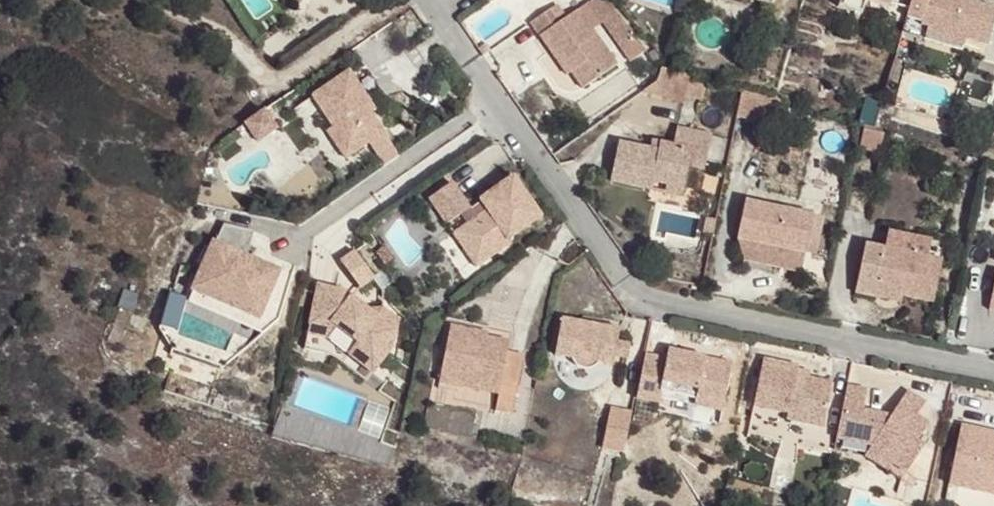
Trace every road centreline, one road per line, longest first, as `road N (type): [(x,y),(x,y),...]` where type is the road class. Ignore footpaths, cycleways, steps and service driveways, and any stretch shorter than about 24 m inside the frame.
road 1 (residential): [(993,373),(646,302),(443,0)]

